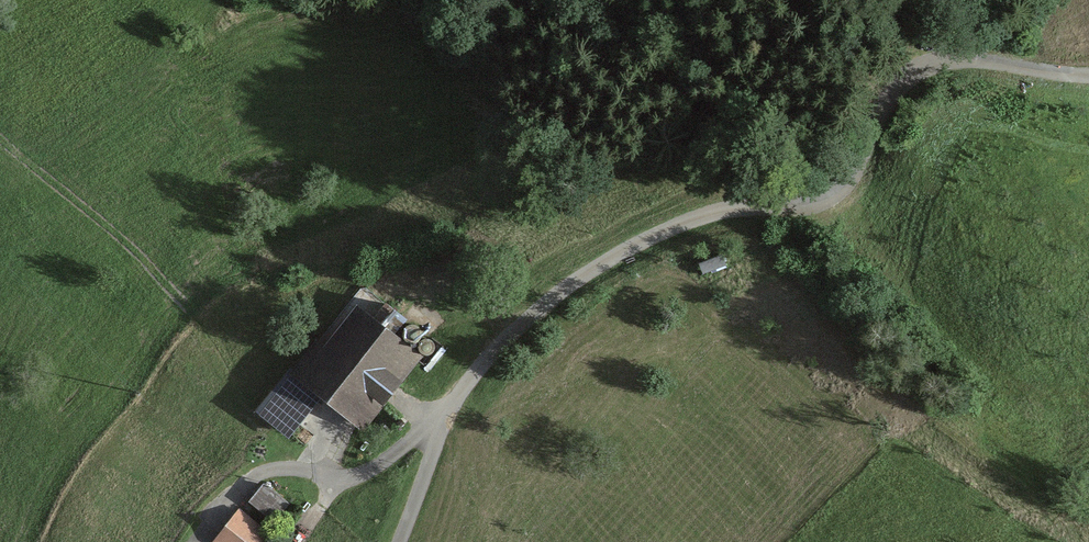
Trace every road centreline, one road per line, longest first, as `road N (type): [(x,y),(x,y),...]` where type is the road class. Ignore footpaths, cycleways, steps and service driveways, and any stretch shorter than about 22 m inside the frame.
road 1 (track): [(451,414),(489,355),(568,285),(703,216),(820,197),(855,168),(874,130)]
road 2 (track): [(874,130),(903,80),(934,64),(1088,74)]
road 3 (track): [(451,414),(354,477),(283,469)]
road 4 (track): [(399,541),(451,414)]

